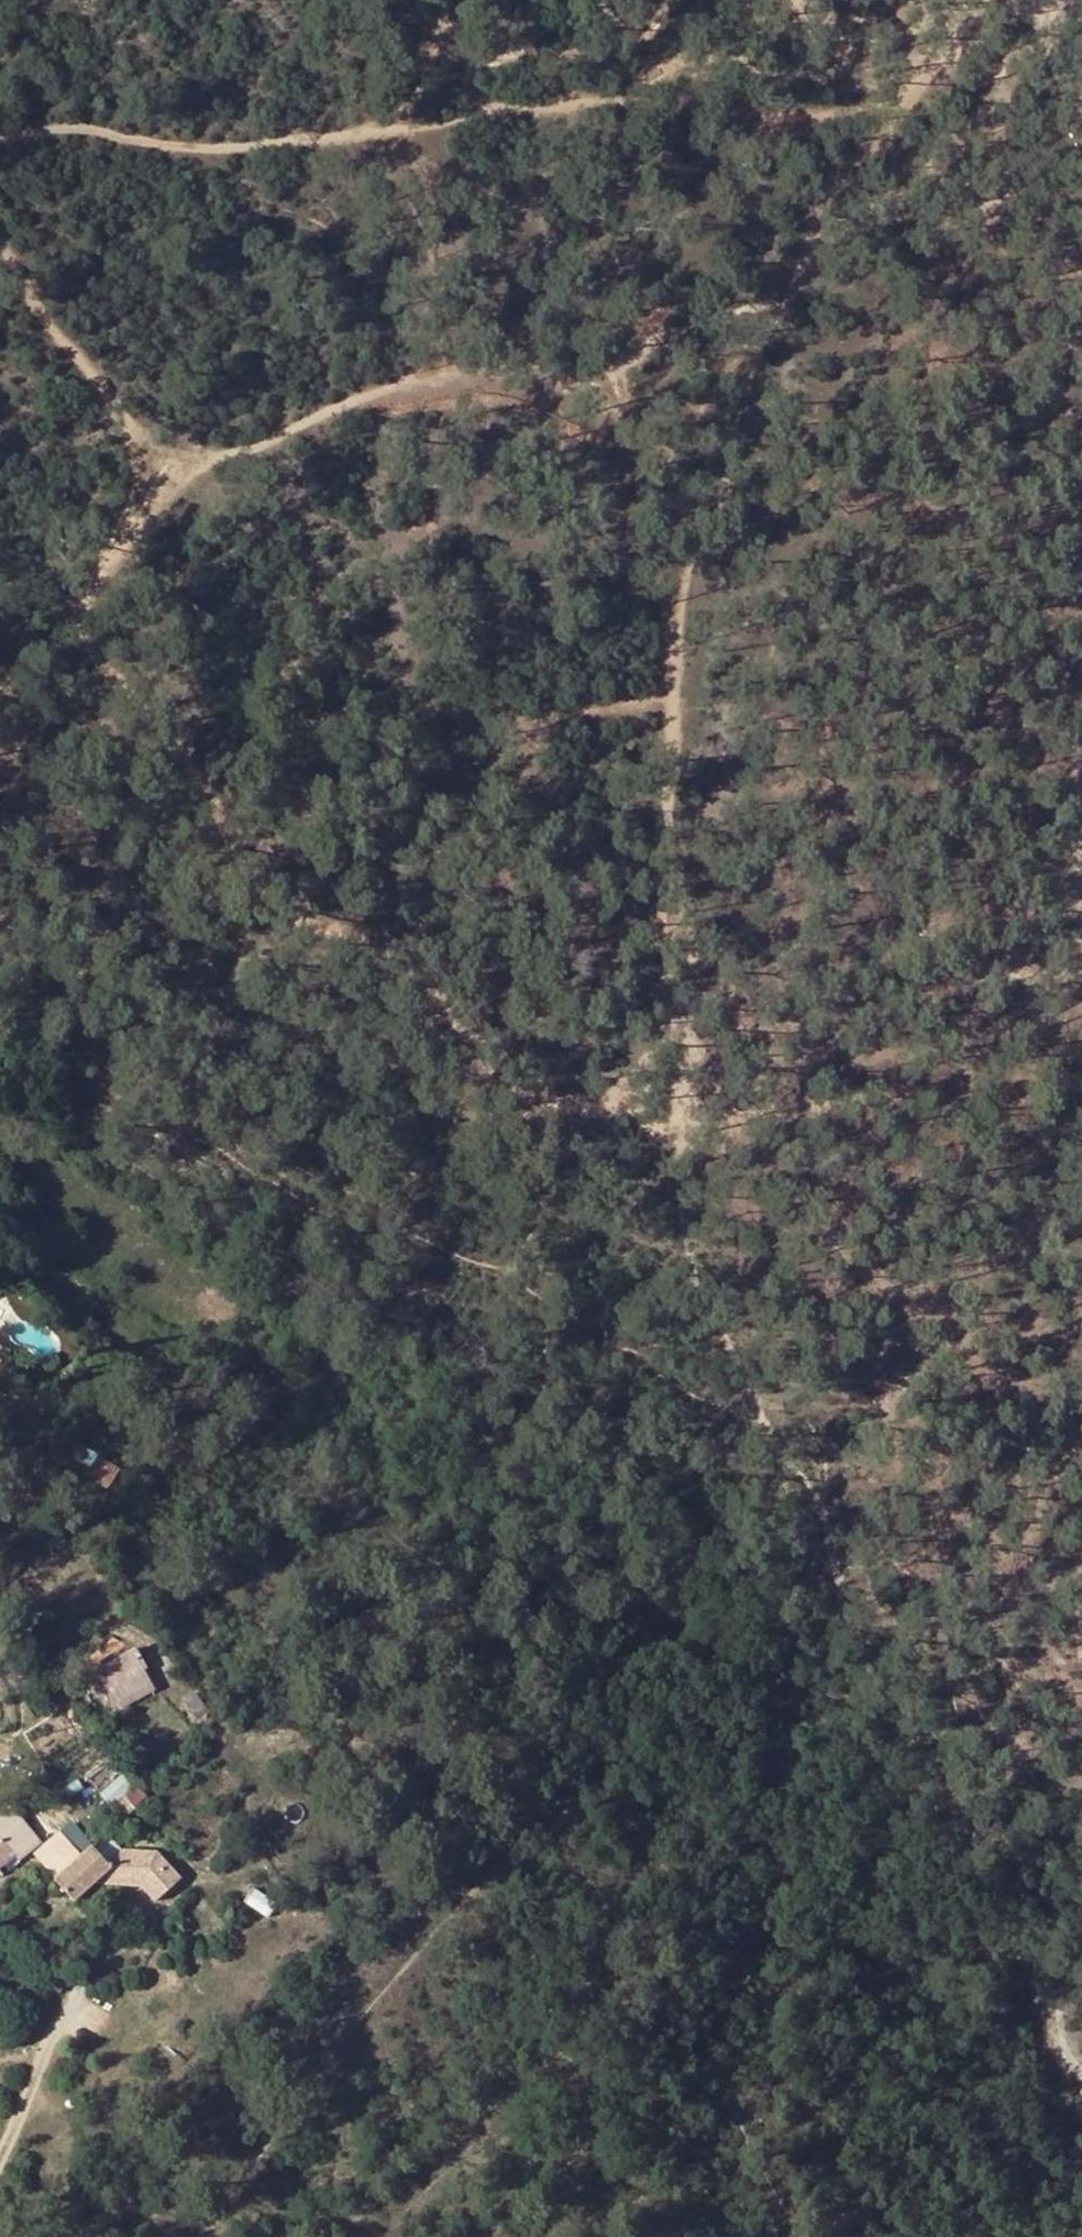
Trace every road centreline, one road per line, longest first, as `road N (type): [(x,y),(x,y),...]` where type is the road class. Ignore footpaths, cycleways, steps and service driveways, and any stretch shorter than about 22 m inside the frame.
road 1 (track): [(624,350),(580,377),(472,367),(412,376),(297,422),(250,452),(175,451),(138,439),(48,323),(0,237)]
road 2 (track): [(397,134),(446,126),(491,105),(543,112),(620,98),(785,114),(910,98)]

